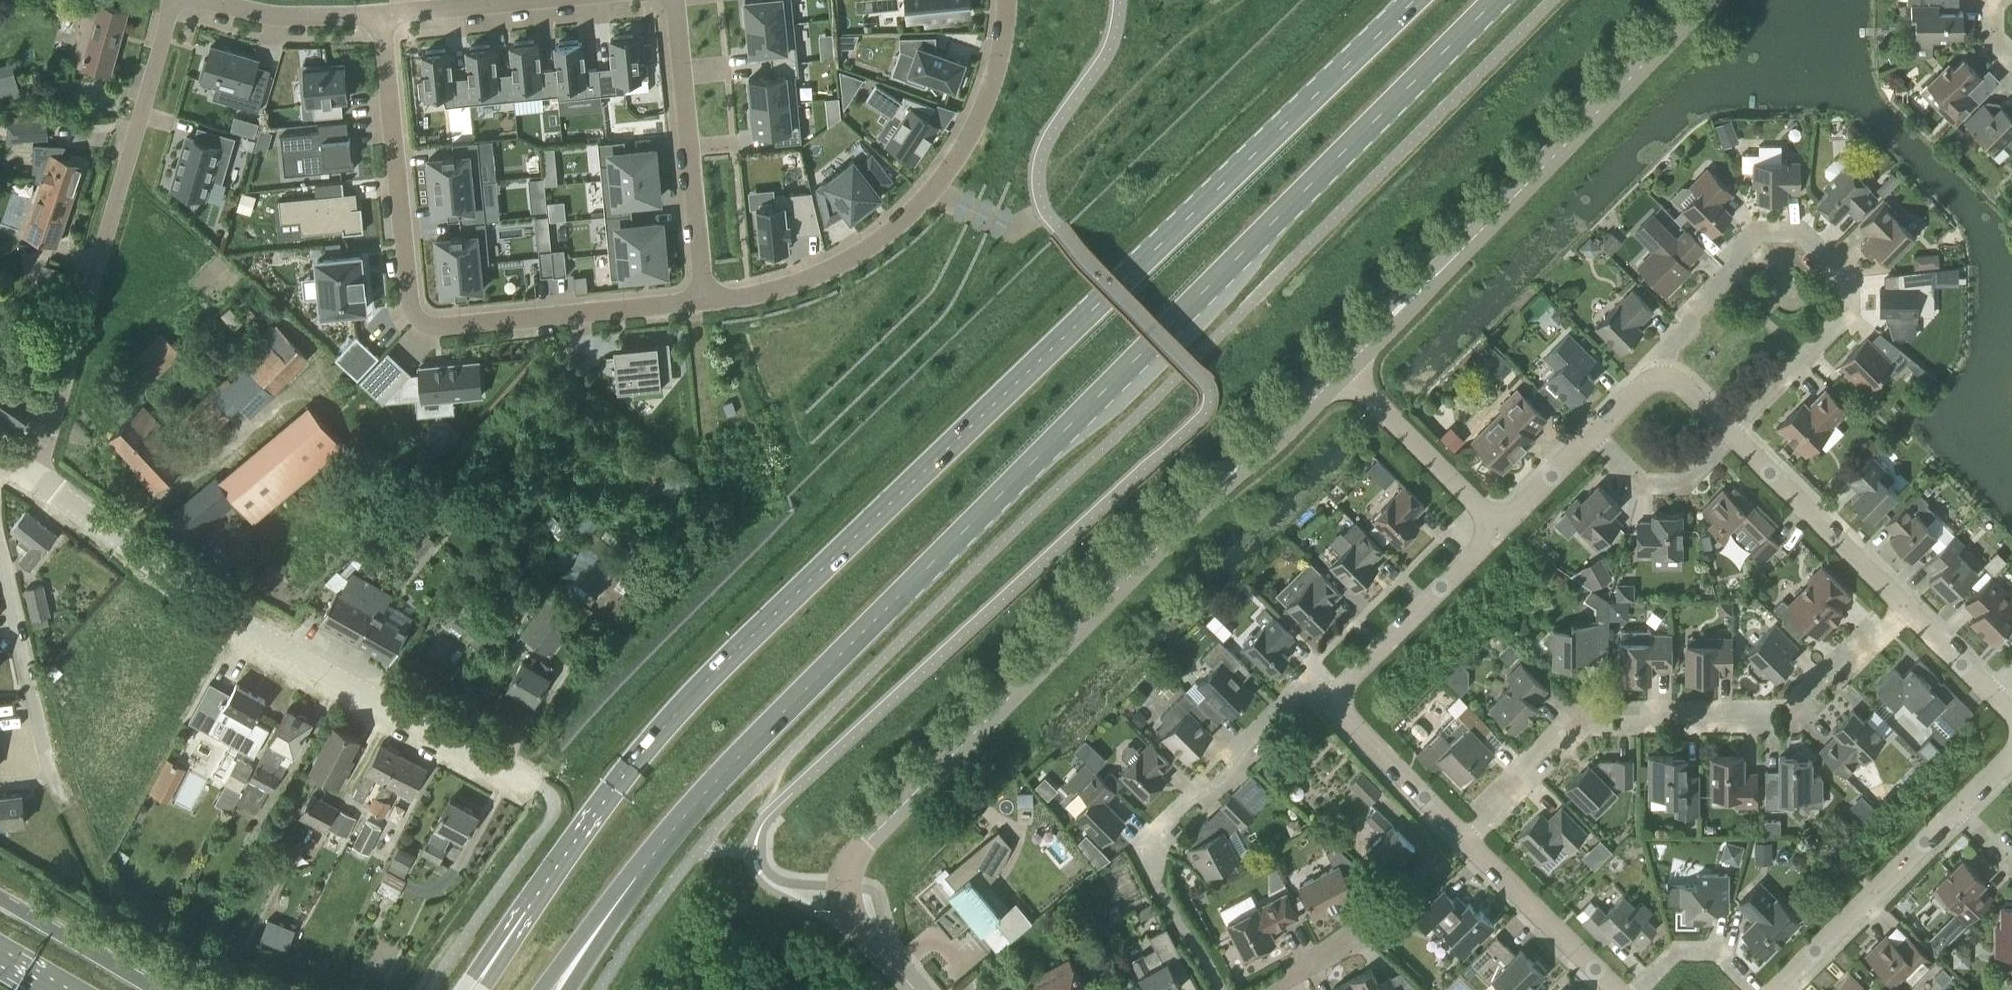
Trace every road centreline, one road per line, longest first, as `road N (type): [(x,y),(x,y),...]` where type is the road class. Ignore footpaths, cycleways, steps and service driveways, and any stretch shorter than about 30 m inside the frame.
road 1 (primary): [(569,968),(734,766),(1497,0)]
road 2 (primary): [(1415,0),(747,640),(665,729),(490,965)]
road 3 (tertiary): [(913,989),(862,929),(849,895),(856,858),(1238,467)]
road 4 (residential): [(384,16),(409,304),(421,323),(703,300)]
road 5 (residential): [(540,784),(289,656),(37,483)]
road 6 (residential): [(1465,841),(1575,726),(1795,707),(1905,607)]
road 7 (residential): [(37,483),(169,1)]
road 8 (residential): [(1730,433),(1850,310),(1850,276),(1798,231),(1756,232),(1686,323),(1660,376)]
road 9 (residential): [(703,300),(813,278),(901,222),(965,145),(1004,47),(1008,0)]
road 10 (tertiary): [(1435,272),(1701,0)]
road 11 (residential): [(671,0),(703,300)]
road 12 (residential): [(1147,866),(1139,844),(1148,830),(1290,692),(1330,695)]
road 13 (residential): [(1958,812),(1778,989)]
road 14 (residential): [(1730,433),(1905,607)]
road 15 (residential): [(54,788),(0,556)]
road 16 (residential): [(1330,695),(1498,528)]
road 17 (residential): [(1270,989),(1402,899),(1446,858)]
road 18 (residential): [(1498,528),(1344,375)]
road 19 (residential): [(169,1),(263,18),(384,16)]
road 20 (residential): [(1616,989),(1465,841)]
road 21 (residential): [(1465,841),(1330,695)]
road 22 (primary): [(159,989),(0,898)]
road 23 (residential): [(1730,433),(1688,480),(1641,483),(1593,435)]
road 24 (residential): [(403,15),(569,0)]
road 25 (tertiary): [(1238,467),(1274,447),(1344,375)]
road 26 (residential): [(1640,989),(1674,953),(1719,957),(1752,989)]
road 27 (tertiary): [(1332,363),(1238,467)]
road 28 (tertiary): [(1435,272),(1400,295),(1332,363)]
road 29 (tertiary): [(1344,375),(1435,272)]
road 30 (residential): [(1498,528),(1593,435)]
road 31 (residential): [(1905,607),(1993,691)]

